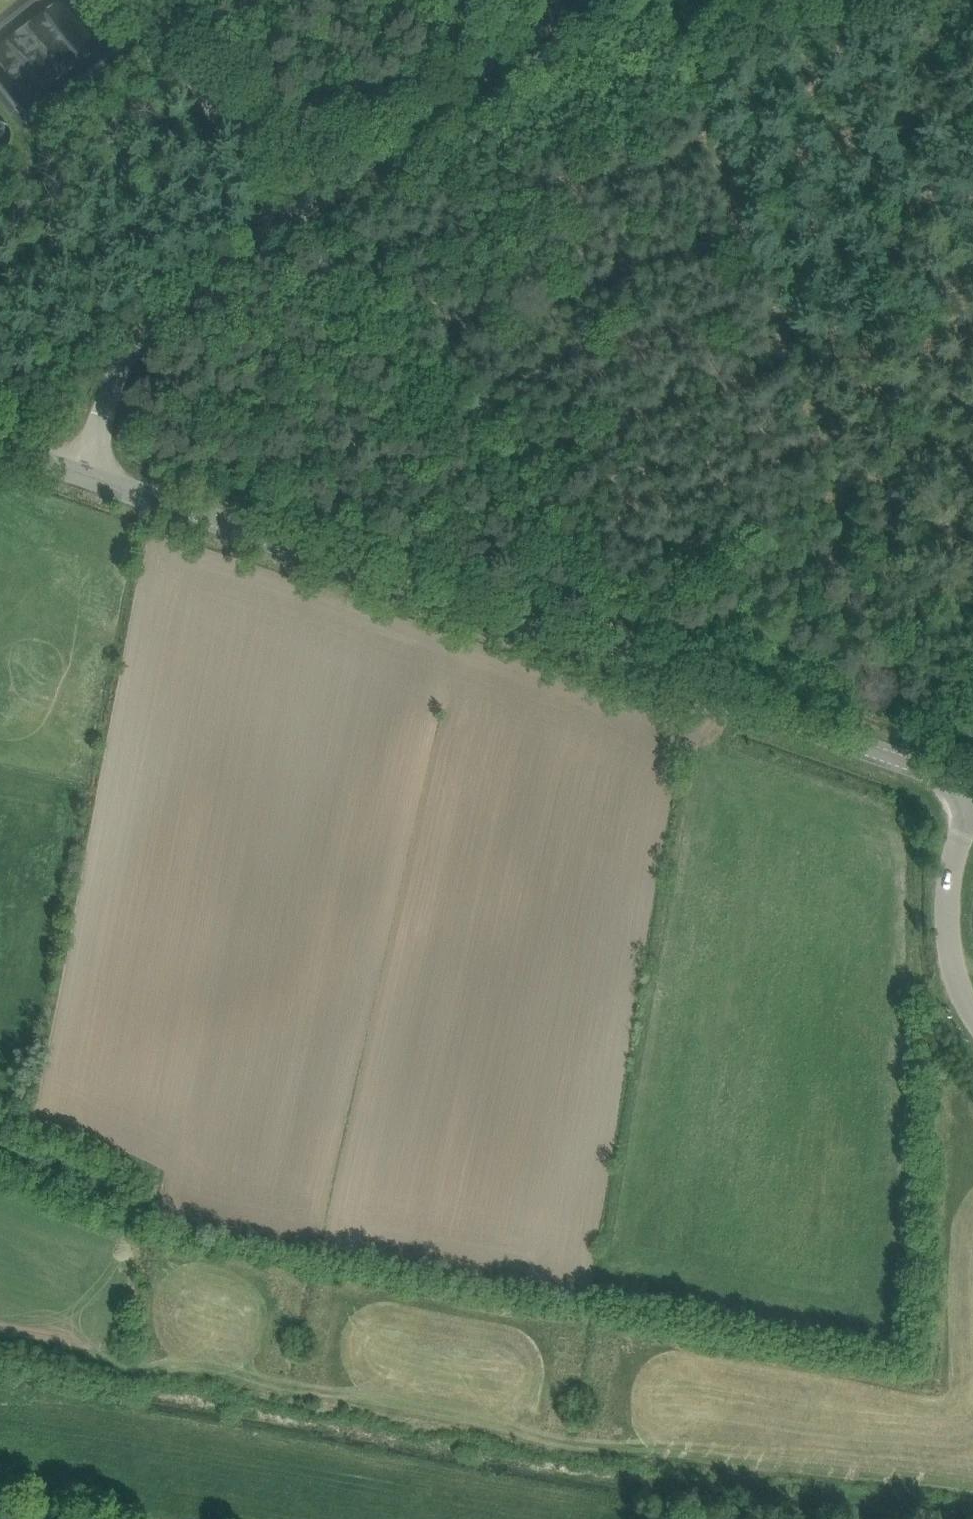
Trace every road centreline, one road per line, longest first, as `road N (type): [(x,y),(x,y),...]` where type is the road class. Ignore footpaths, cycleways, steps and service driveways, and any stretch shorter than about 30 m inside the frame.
road 1 (tertiary): [(972,787),(88,473)]
road 2 (unclassified): [(88,473),(110,385),(139,336),(298,210),(129,0)]
road 3 (unclassified): [(972,1013),(954,976),(946,911),(972,796)]

